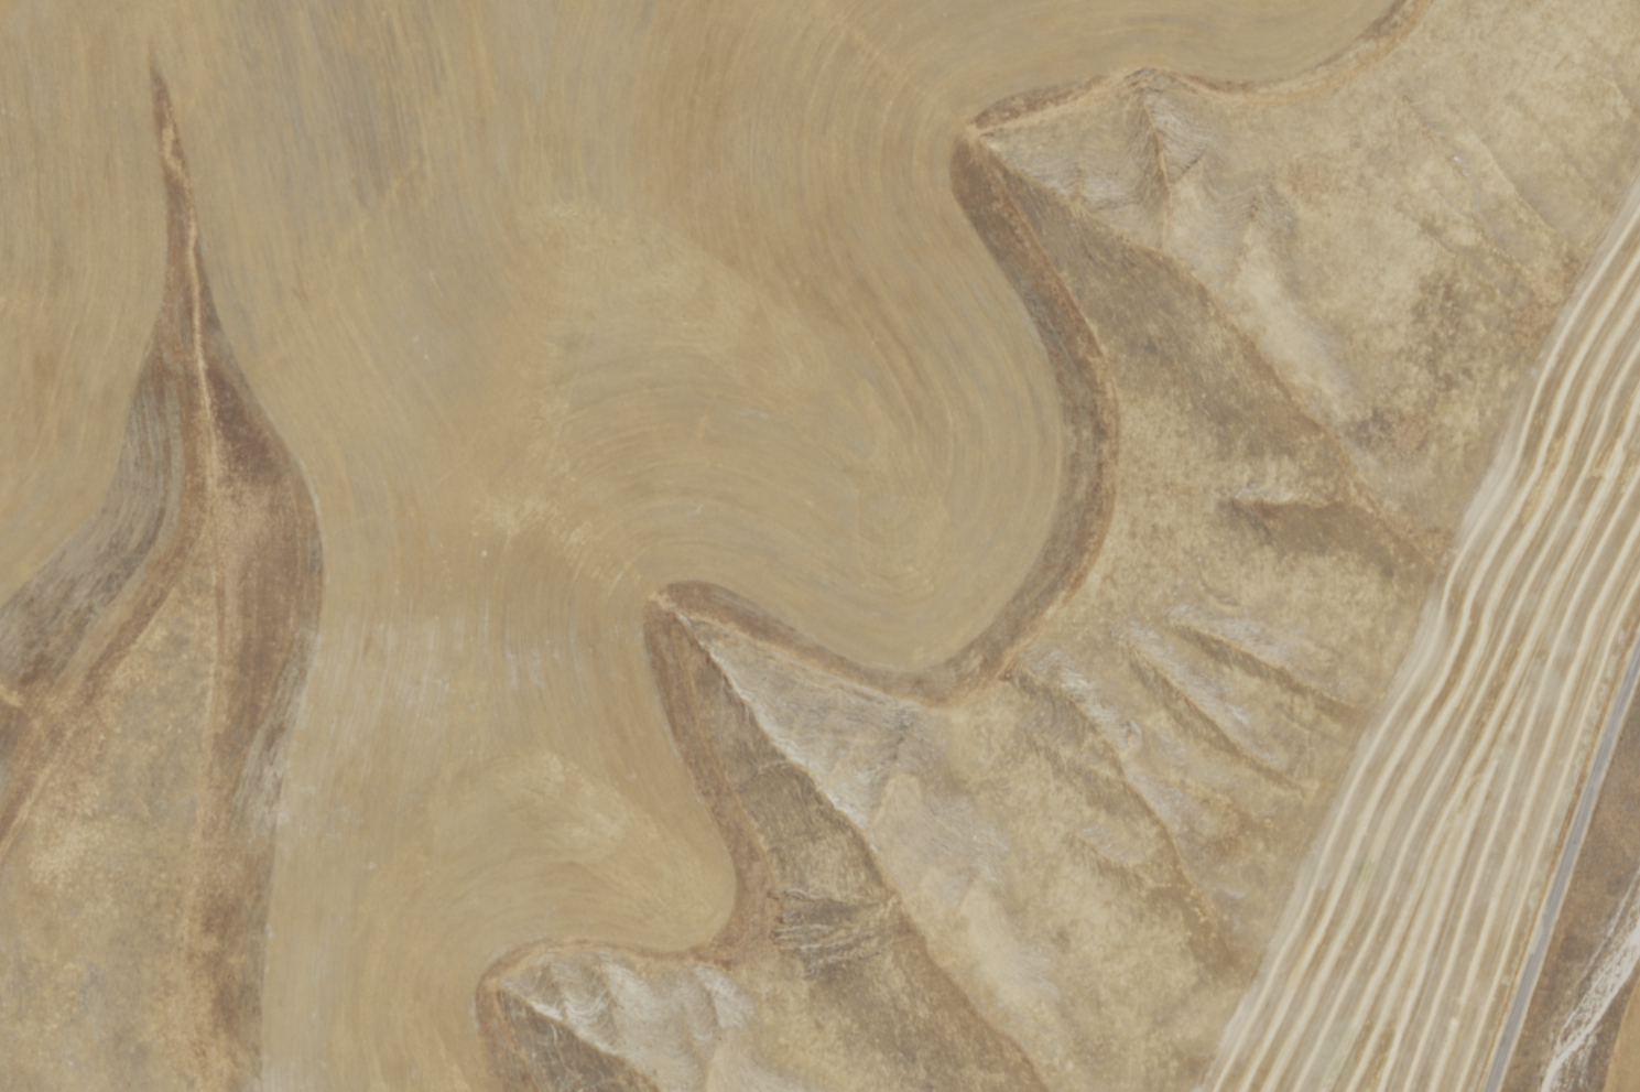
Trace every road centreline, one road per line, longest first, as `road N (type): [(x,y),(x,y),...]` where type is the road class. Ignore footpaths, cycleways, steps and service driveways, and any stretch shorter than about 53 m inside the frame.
road 1 (tertiary): [(1485,1091),(1639,636)]

